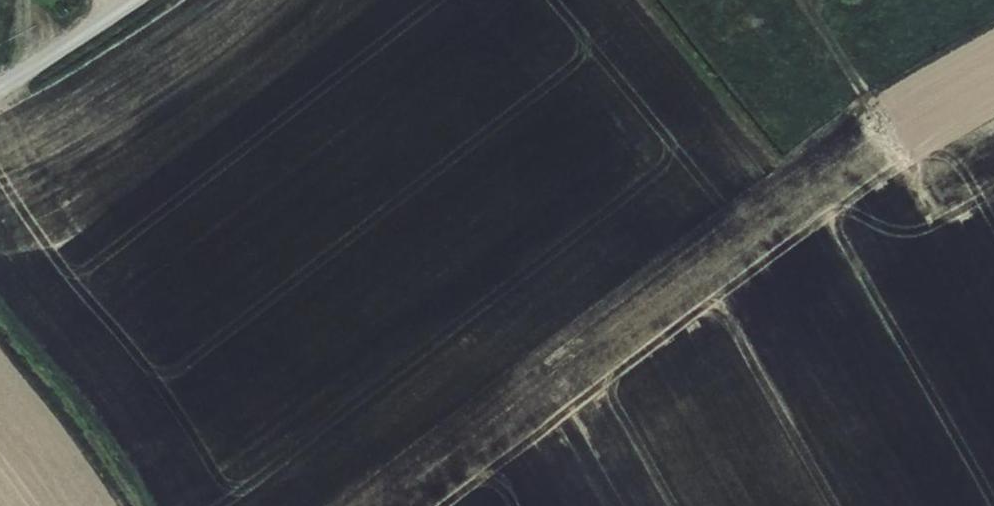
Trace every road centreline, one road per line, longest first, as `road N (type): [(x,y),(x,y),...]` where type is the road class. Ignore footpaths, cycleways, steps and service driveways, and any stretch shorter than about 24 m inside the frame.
road 1 (unclassified): [(0,86),(136,0)]

